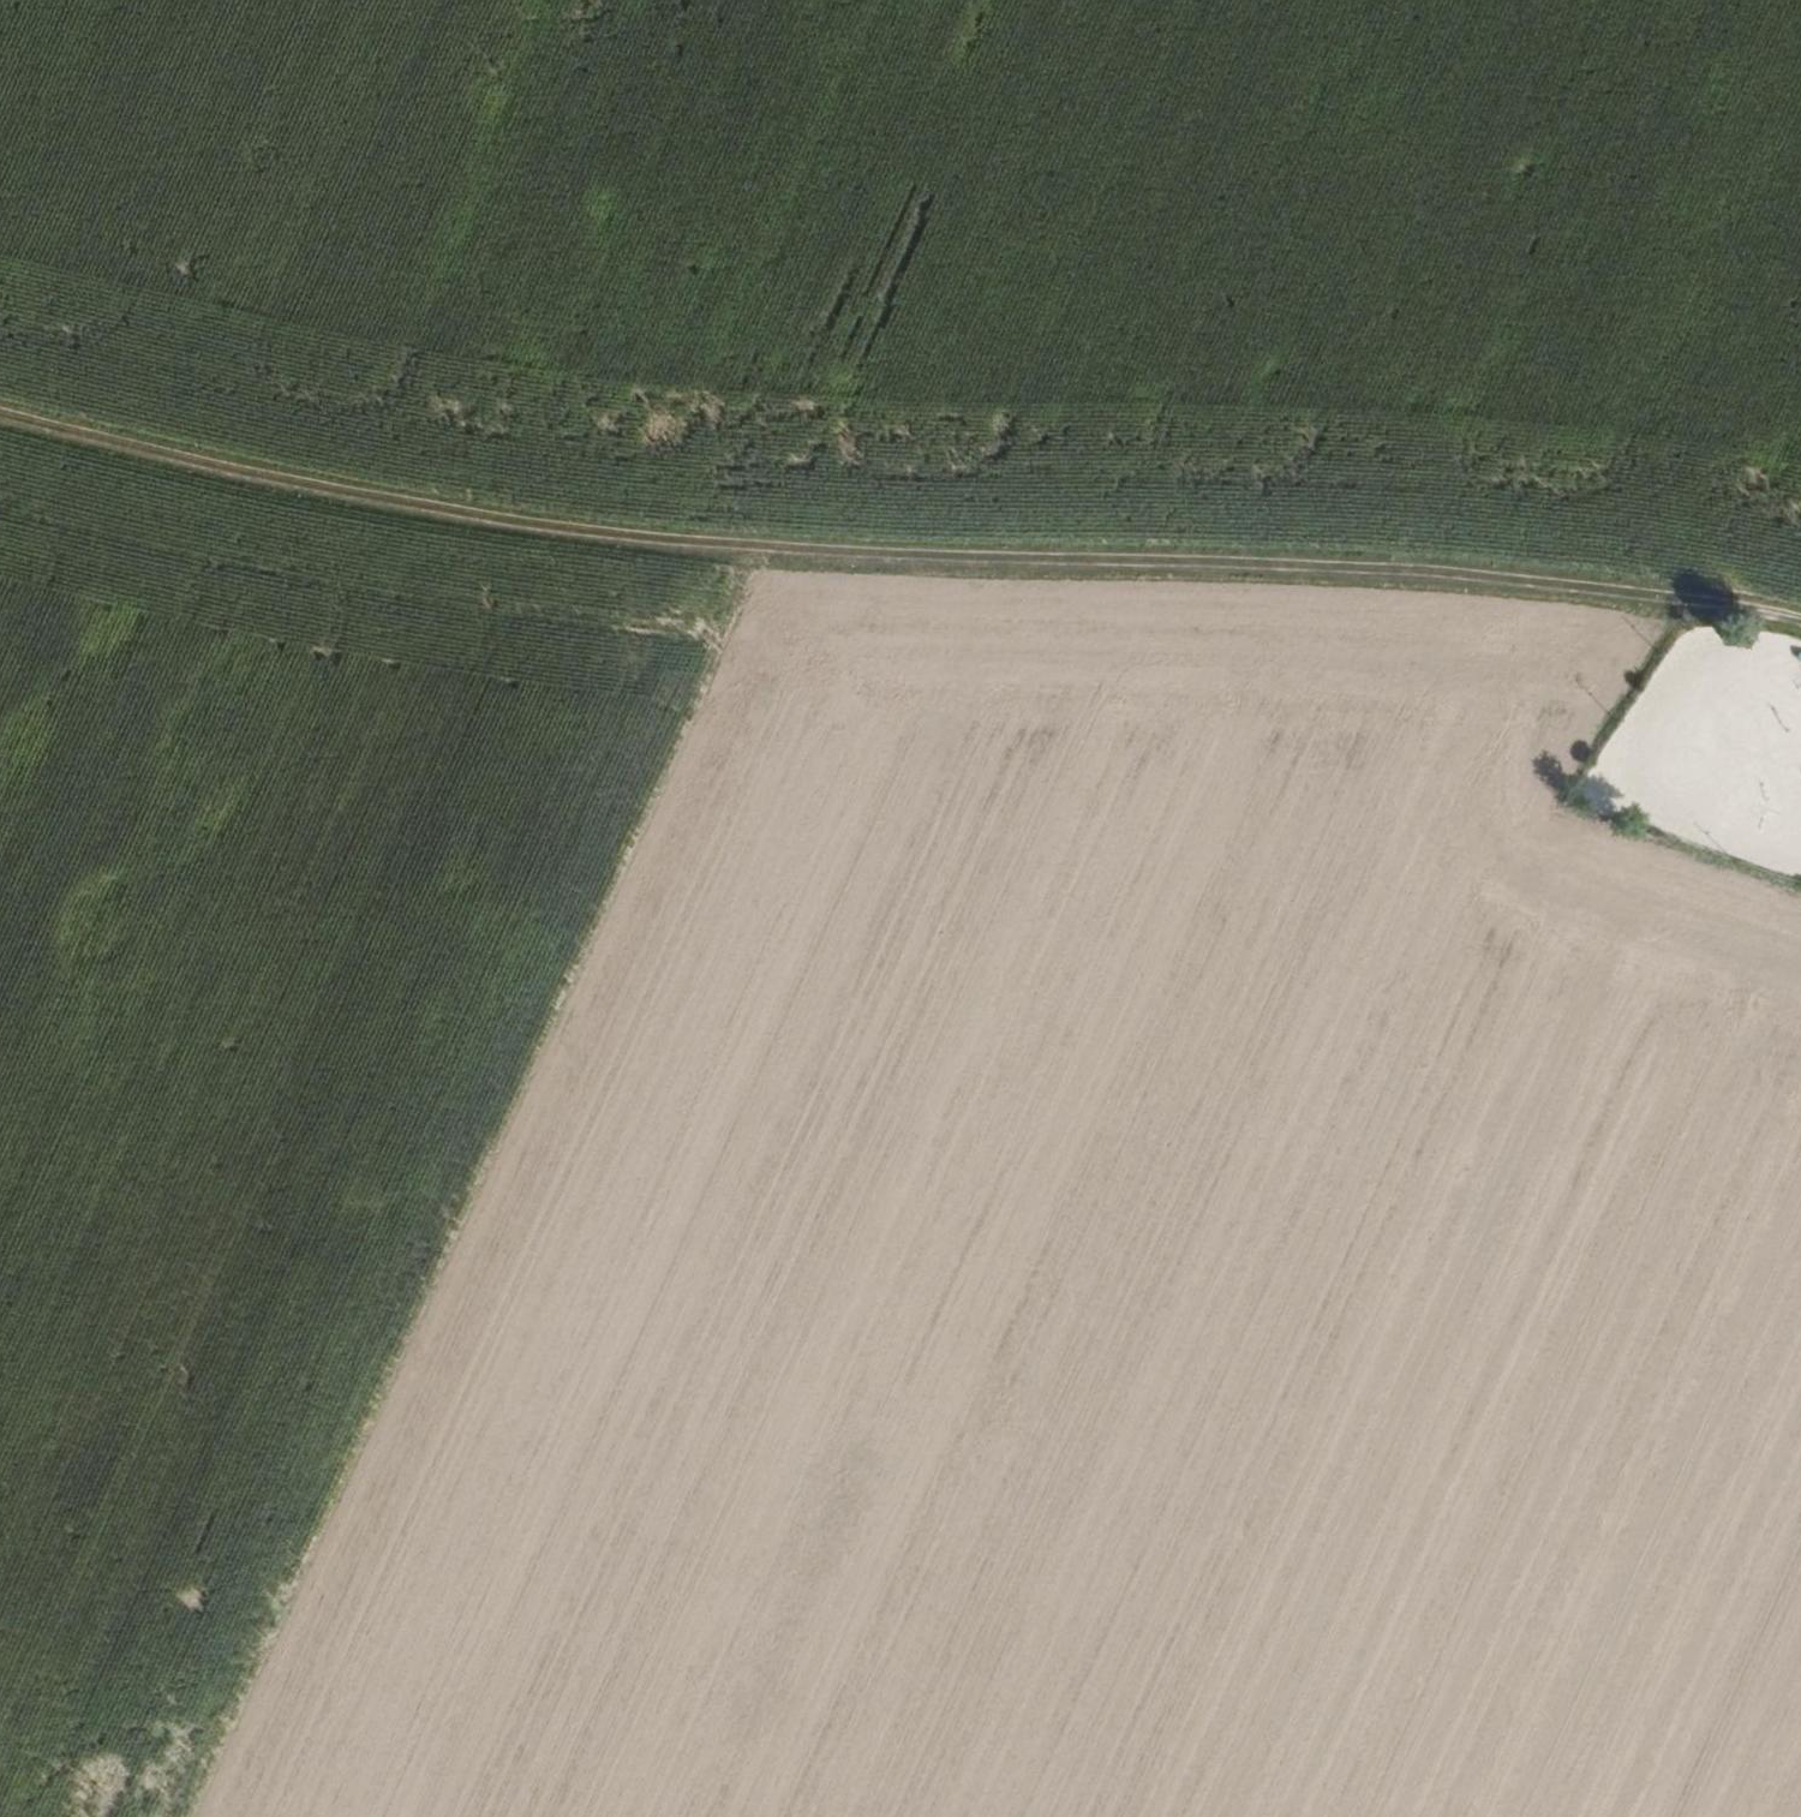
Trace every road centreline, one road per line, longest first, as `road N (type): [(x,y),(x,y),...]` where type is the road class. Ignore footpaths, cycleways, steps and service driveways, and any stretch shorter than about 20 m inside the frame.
road 1 (track): [(1800,624),(1470,575),(792,551),(629,535),(394,501),(0,417)]

